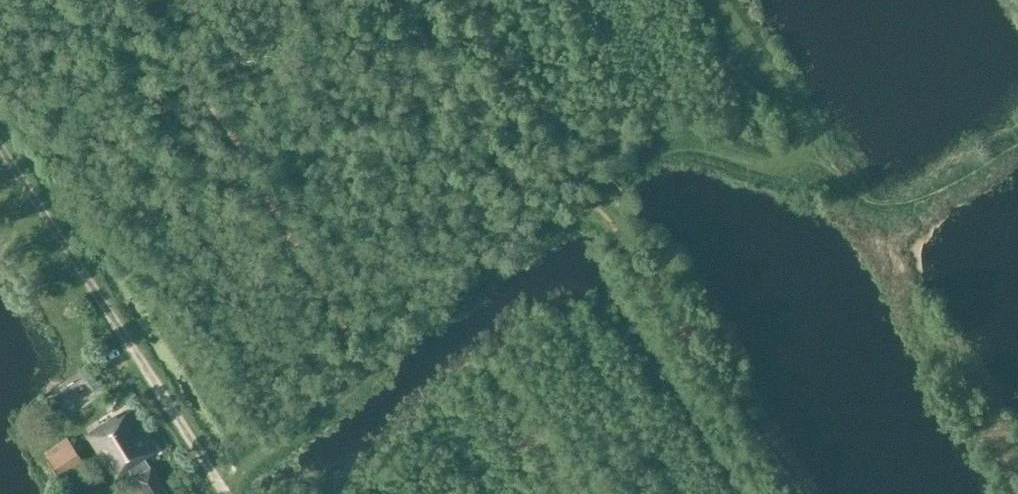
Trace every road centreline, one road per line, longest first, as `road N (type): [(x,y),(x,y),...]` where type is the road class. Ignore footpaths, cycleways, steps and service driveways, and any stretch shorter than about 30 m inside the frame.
road 1 (track): [(367,374),(415,328),(659,154),(714,154),(766,169),(796,157),(801,125),(720,0)]
road 2 (track): [(215,478),(0,142)]
road 3 (track): [(793,493),(596,194)]
road 4 (track): [(215,478),(290,434),(367,374)]

